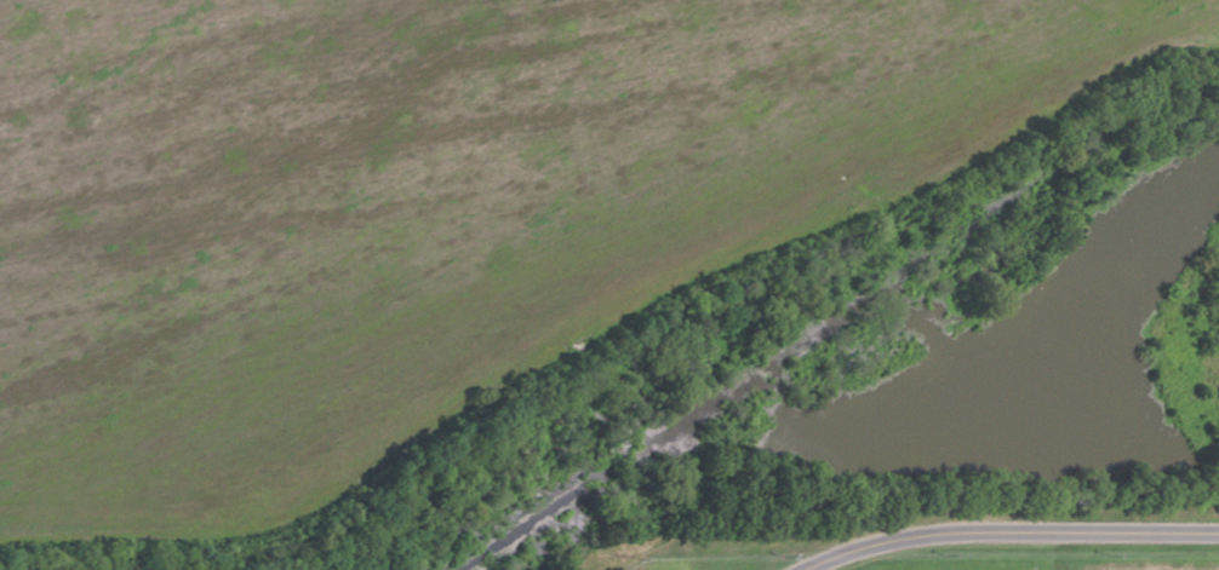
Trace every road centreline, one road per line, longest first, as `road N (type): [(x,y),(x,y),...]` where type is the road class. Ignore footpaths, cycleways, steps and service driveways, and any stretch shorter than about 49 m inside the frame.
road 1 (residential): [(802,569),(897,535),(1218,531)]

